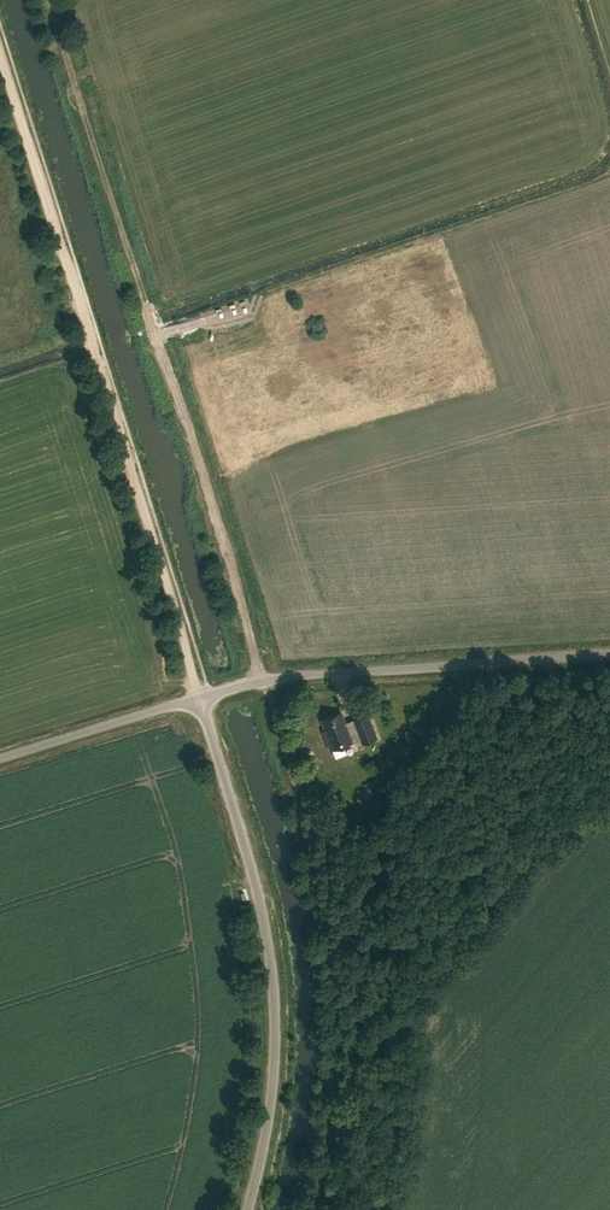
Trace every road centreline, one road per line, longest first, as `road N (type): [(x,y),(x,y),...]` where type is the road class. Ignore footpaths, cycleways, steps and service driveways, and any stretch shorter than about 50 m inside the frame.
road 1 (track): [(47,0),(315,869),(336,1066),(310,1209)]
road 2 (track): [(0,60),(198,696)]
road 3 (unclassified): [(248,1209),(276,1081),(269,949),(198,696)]
road 4 (unclassified): [(198,696),(303,675),(609,653)]
road 5 (unclassified): [(198,696),(0,758)]

